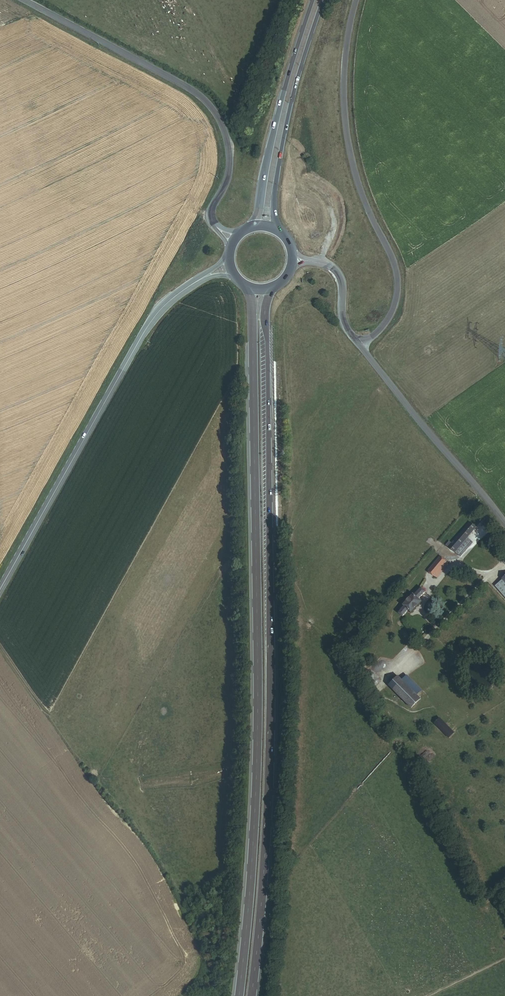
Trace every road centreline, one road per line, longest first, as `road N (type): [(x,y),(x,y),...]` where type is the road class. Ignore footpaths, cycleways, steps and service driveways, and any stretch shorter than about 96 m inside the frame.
road 1 (trunk): [(244,284),(252,303),(258,704),(238,995)]
road 2 (trunk): [(250,995),(270,729),(265,312),(271,287)]
road 3 (secondary): [(0,591),(140,337),(159,310),(209,275)]
road 4 (unclassified): [(359,345),(387,320),(396,292),(345,126),(345,52),(357,0)]
road 5 (unclassified): [(220,230),(211,210),(227,178),(228,145),(208,103),(24,0)]
road 6 (primary): [(313,0),(252,226)]
road 7 (primary): [(275,228),(289,107),(322,0)]
road 8 (tertiary): [(359,345),(504,525)]
road 9 (tertiary): [(293,260),(336,274),(342,320),(359,345)]

